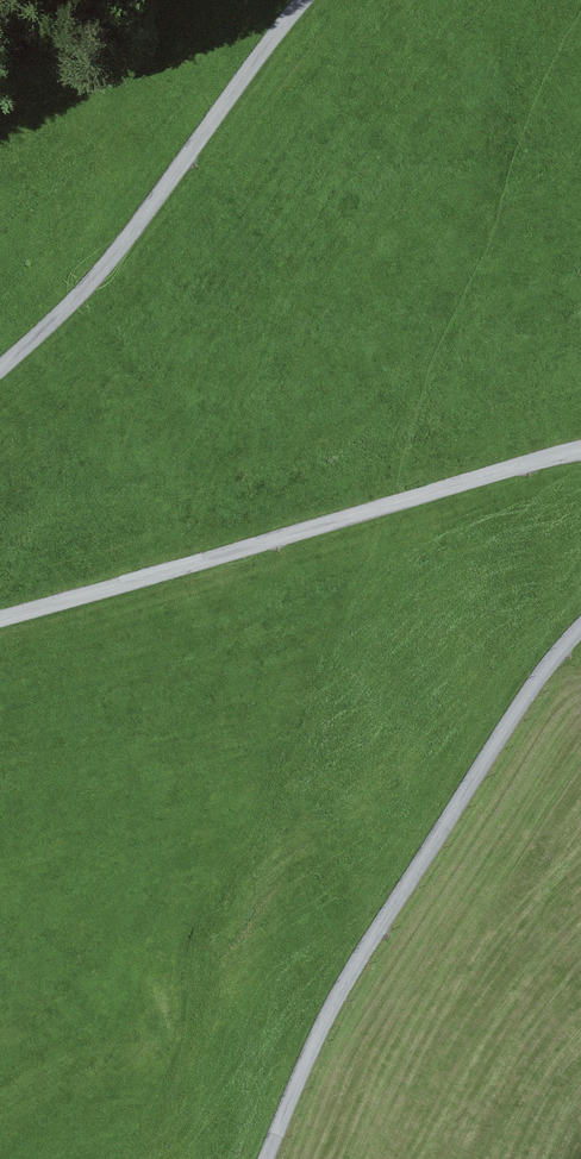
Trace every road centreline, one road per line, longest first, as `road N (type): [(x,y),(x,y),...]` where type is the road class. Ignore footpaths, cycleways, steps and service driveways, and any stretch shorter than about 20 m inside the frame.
road 1 (unclassified): [(266,1158),(329,1005),(580,624)]
road 2 (unclassified): [(580,442),(0,611)]
road 3 (unclassified): [(0,340),(132,220),(306,0)]

